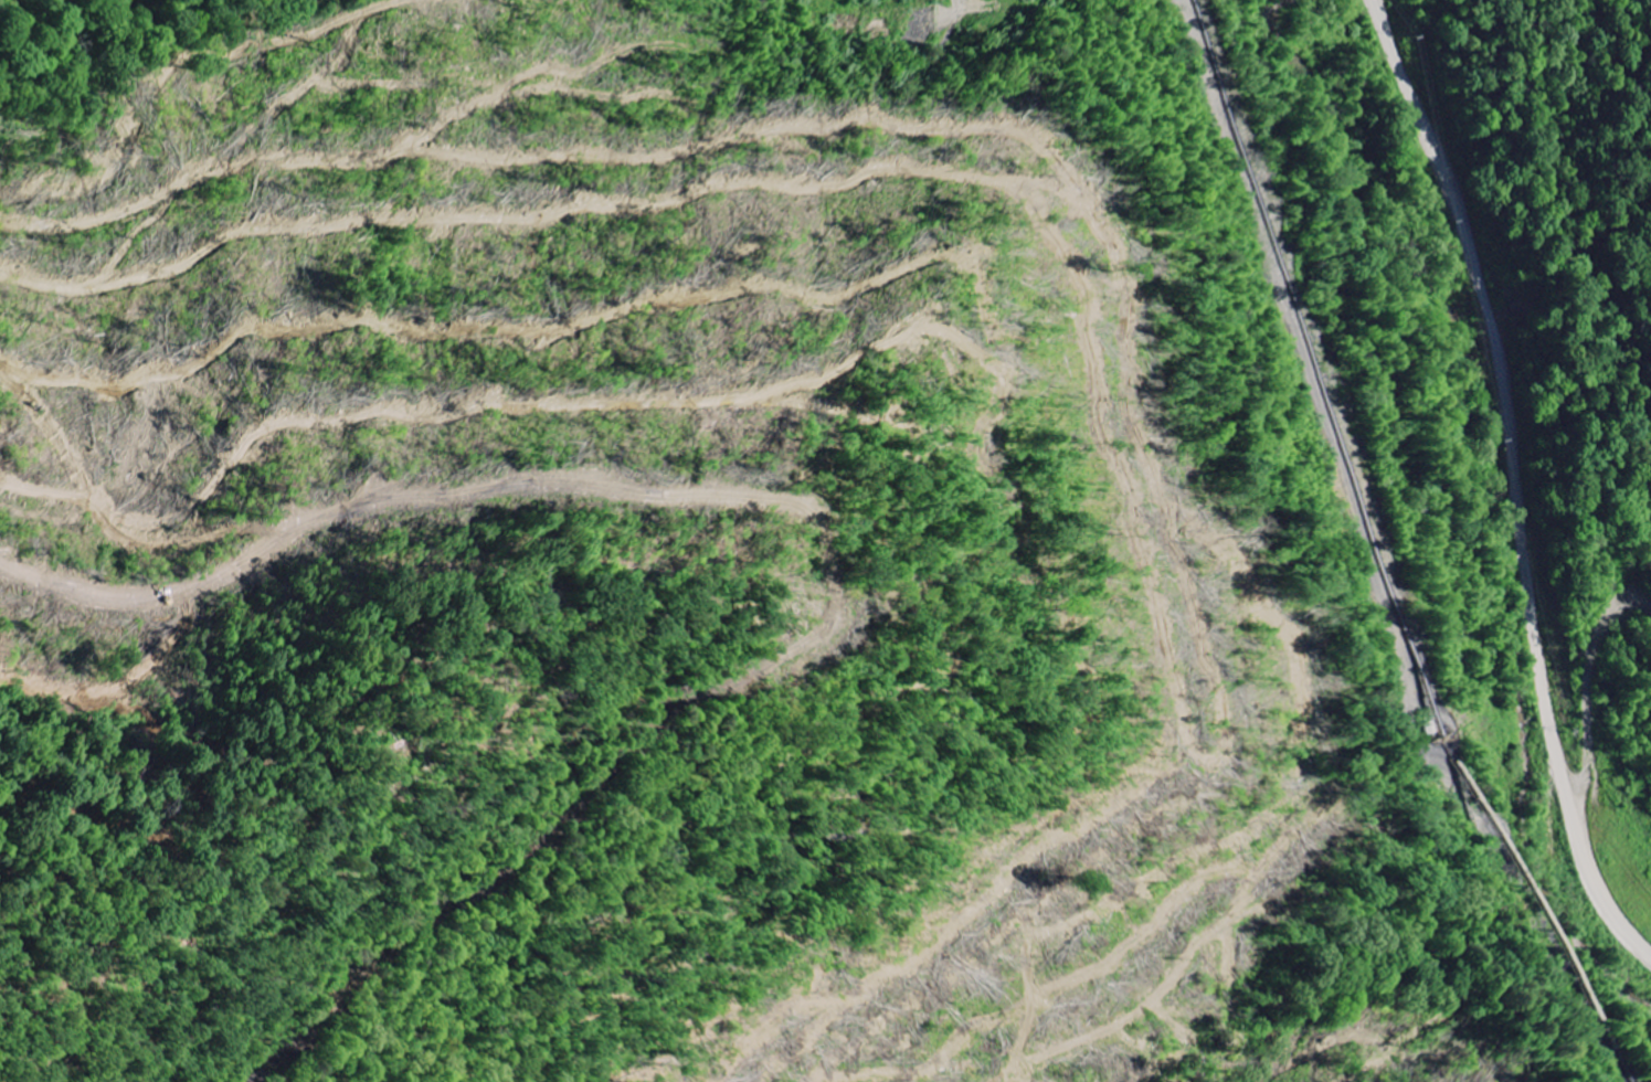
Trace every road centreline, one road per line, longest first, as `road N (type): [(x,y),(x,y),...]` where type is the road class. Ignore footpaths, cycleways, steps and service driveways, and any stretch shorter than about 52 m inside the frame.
road 1 (residential): [(1267,0),(1340,144),(1463,252),(1541,376),(1616,803),(1650,844)]

